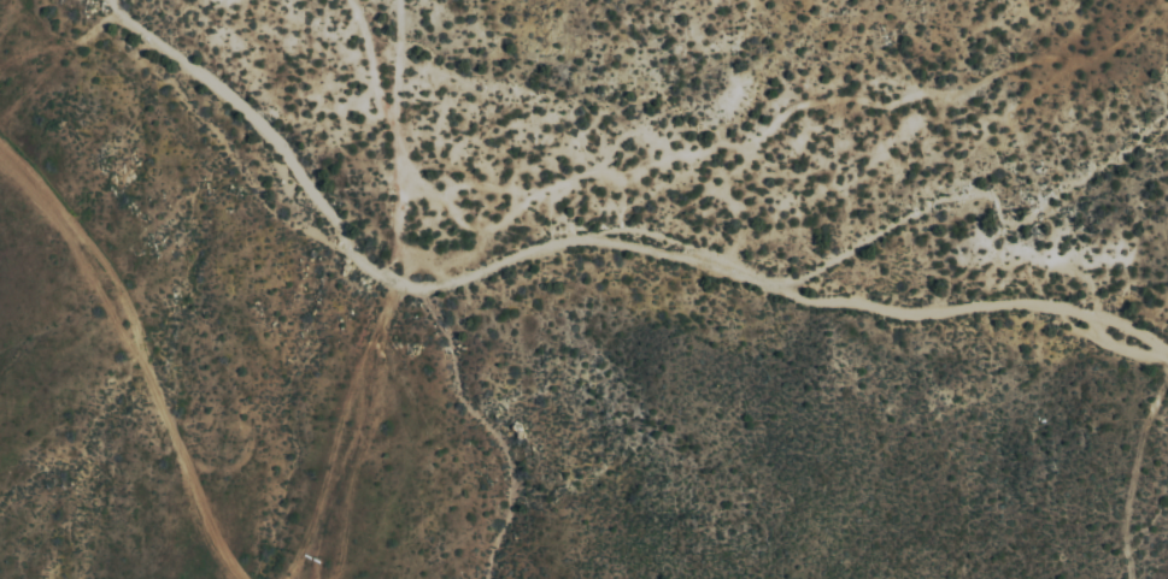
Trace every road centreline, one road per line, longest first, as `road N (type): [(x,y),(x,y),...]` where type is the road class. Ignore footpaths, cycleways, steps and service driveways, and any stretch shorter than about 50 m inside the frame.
road 1 (track): [(99,0),(133,45),(246,118),(357,259),(397,284),(425,288),(568,244),(609,247),(808,301),(902,317),(1055,312),(1167,361)]
road 2 (track): [(0,160),(49,208),(129,314),(221,539),(246,578)]

